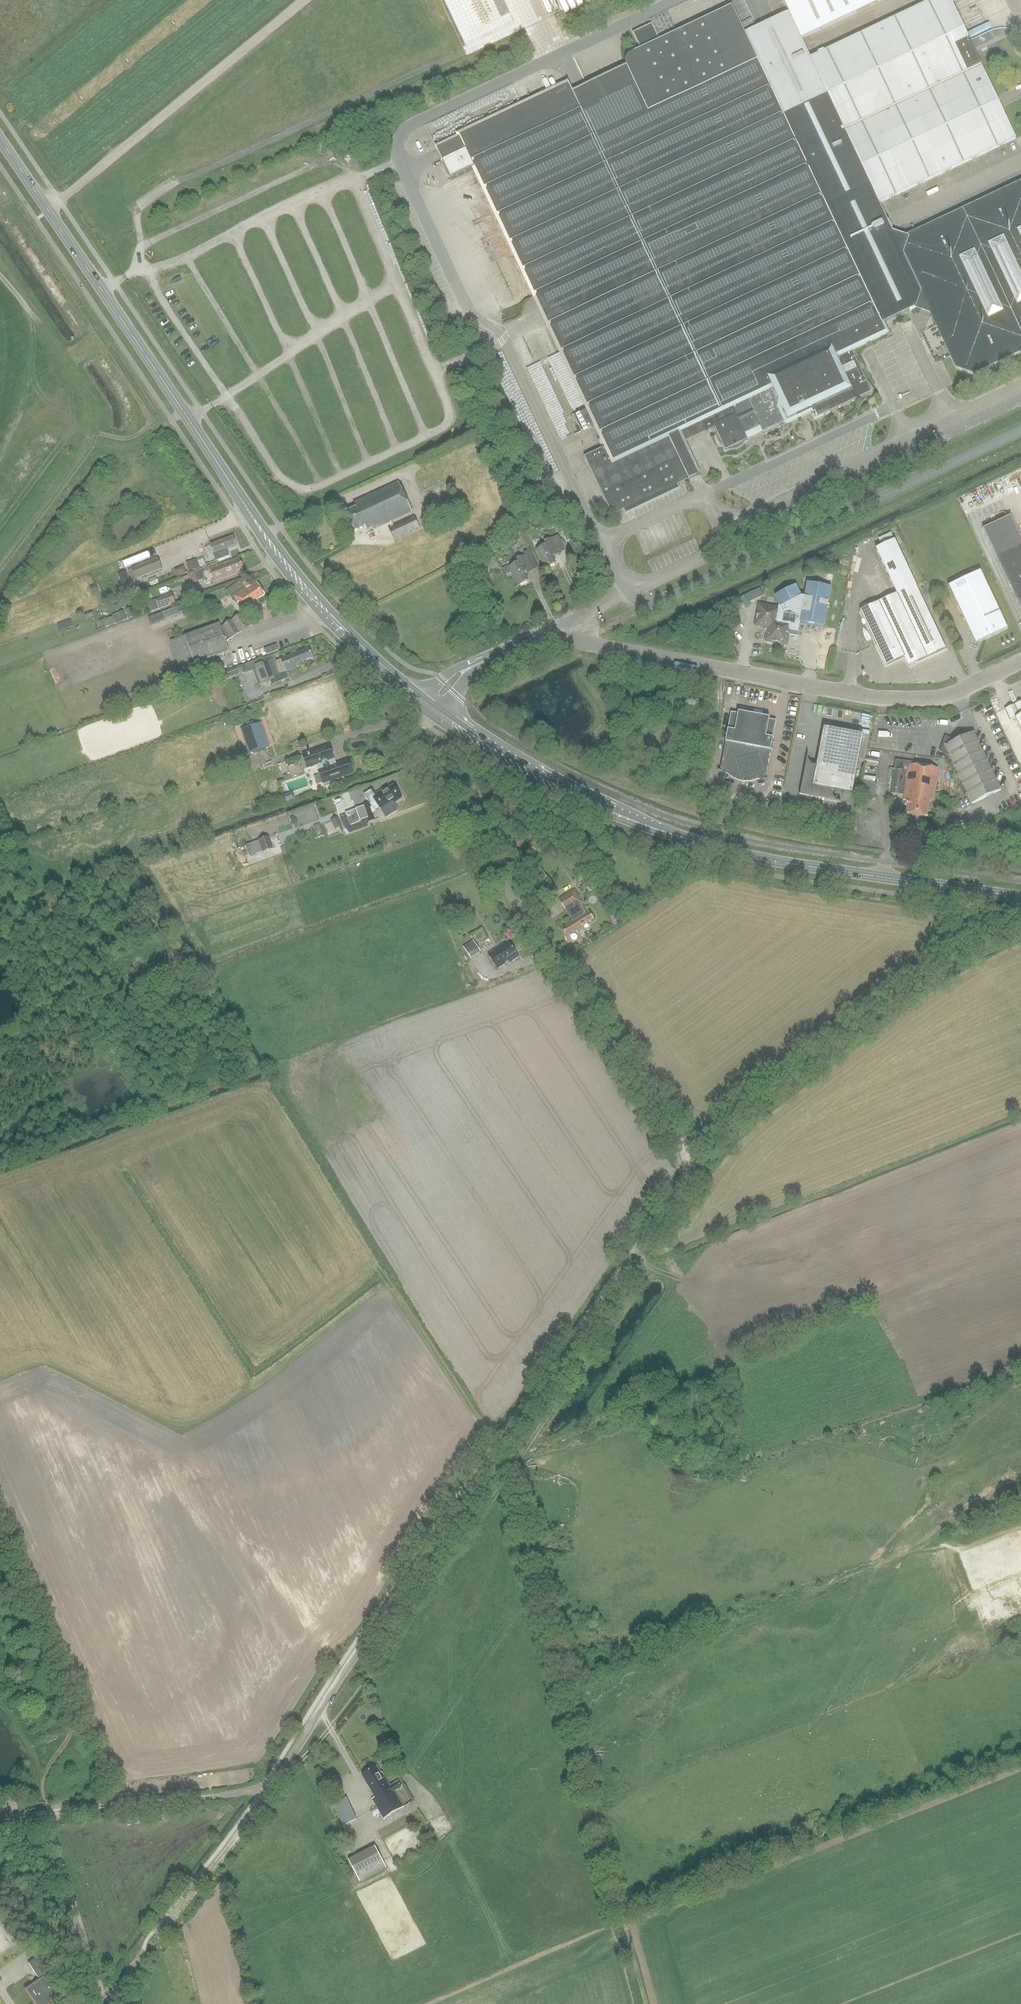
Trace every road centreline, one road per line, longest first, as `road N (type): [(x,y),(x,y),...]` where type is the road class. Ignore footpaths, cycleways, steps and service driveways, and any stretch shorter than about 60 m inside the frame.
road 1 (secondary): [(431,707),(387,674),(279,555),(0,138)]
road 2 (track): [(278,1777),(639,1249)]
road 3 (unclassified): [(431,707),(464,670),(544,632),(874,697),(953,692),(1020,661)]
road 4 (secondary): [(973,889),(757,857),(642,823),(496,751),(431,707)]
road 5 (track): [(651,2003),(503,1483)]
road 6 (unclassified): [(700,1139),(666,1125),(411,745),(431,707)]
road 7 (unclassified): [(700,1139),(734,1123),(949,962),(973,889)]
road 8 (track): [(278,1777),(331,1728),(503,1483)]
road 9 (track): [(49,211),(306,0)]
road 10 (track): [(503,1483),(633,1294),(639,1249)]
road 11 (track): [(272,1785),(48,1811)]
road 12 (track): [(138,1962),(272,1785)]
road 13 (track): [(107,2003),(48,1811)]
road 14 (track): [(639,1249),(685,1185),(700,1139)]

